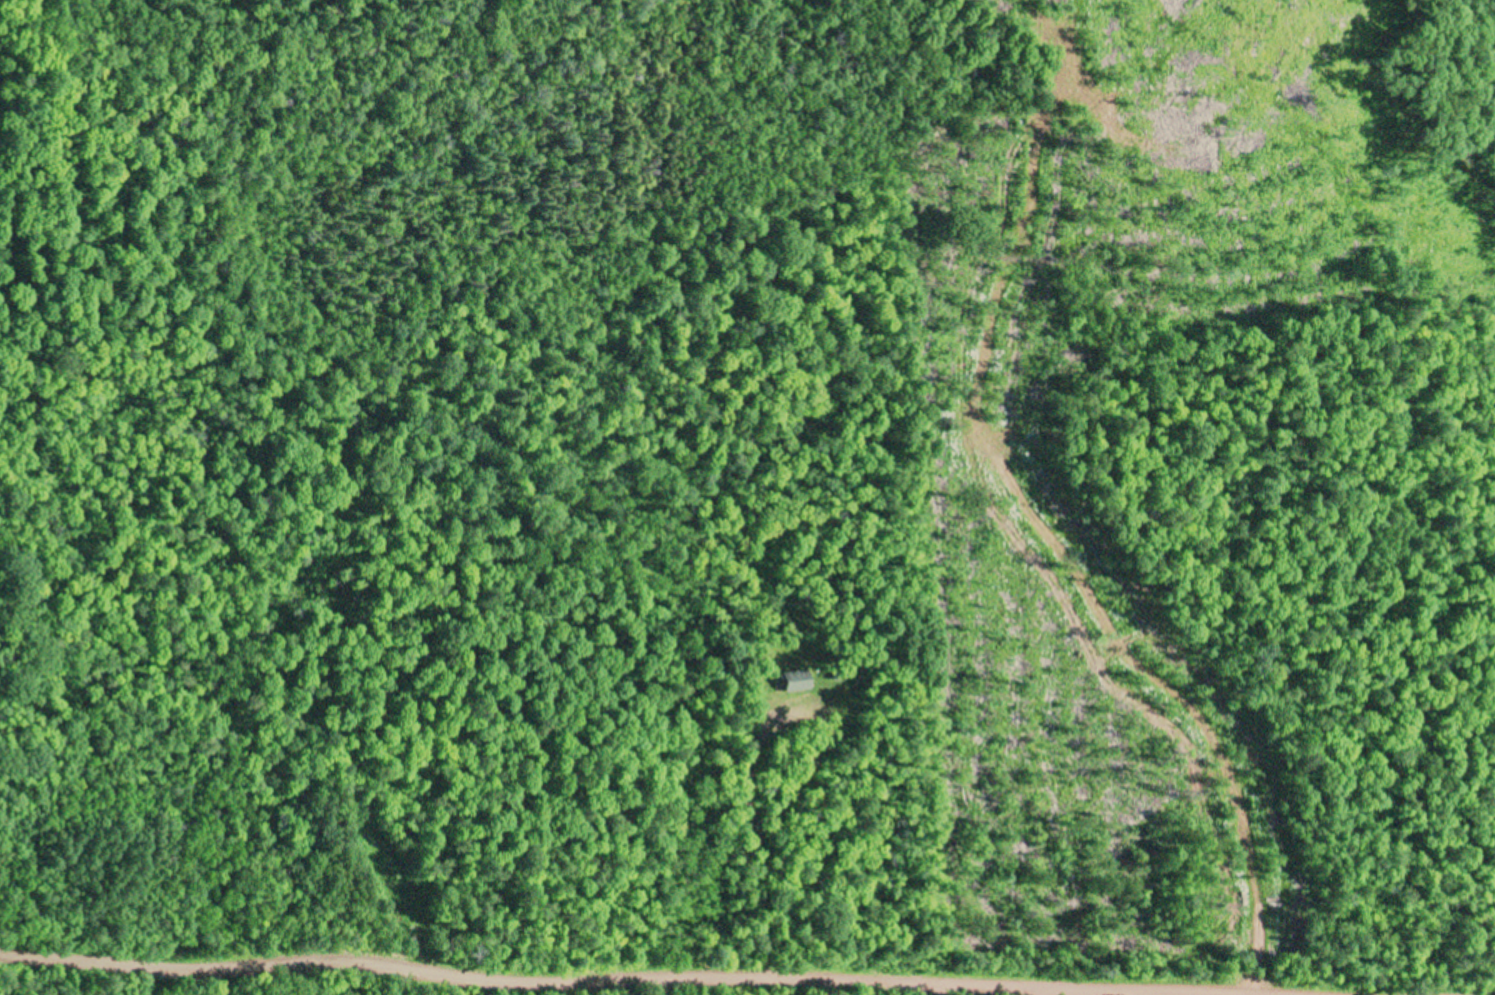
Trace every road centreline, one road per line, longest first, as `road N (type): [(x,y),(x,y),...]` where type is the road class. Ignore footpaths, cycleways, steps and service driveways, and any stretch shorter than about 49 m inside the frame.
road 1 (residential): [(1160,994),(0,956)]

